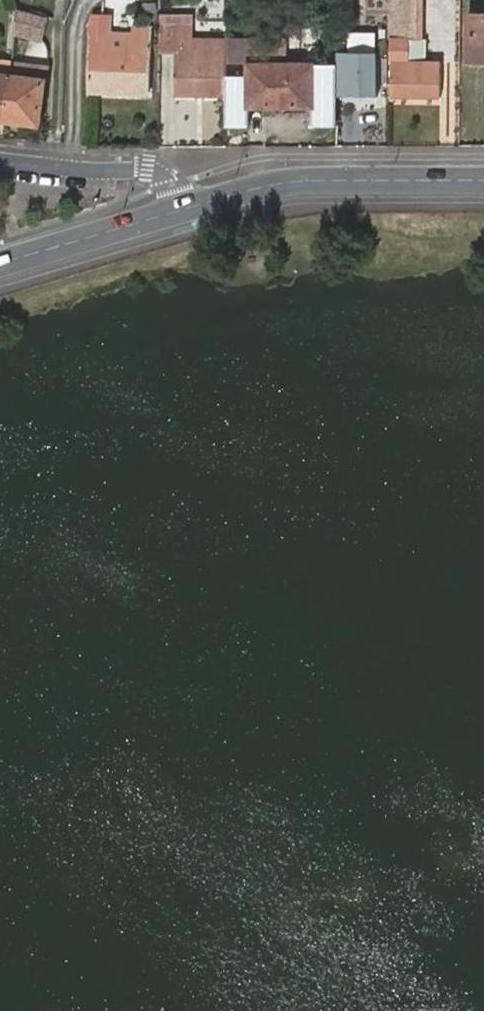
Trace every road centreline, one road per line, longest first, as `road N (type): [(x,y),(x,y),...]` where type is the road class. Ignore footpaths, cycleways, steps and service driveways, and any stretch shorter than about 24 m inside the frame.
road 1 (tertiary): [(175,211),(274,184),(483,180)]
road 2 (residential): [(0,160),(148,169),(166,180),(175,211)]
road 3 (tertiary): [(0,263),(175,211)]

